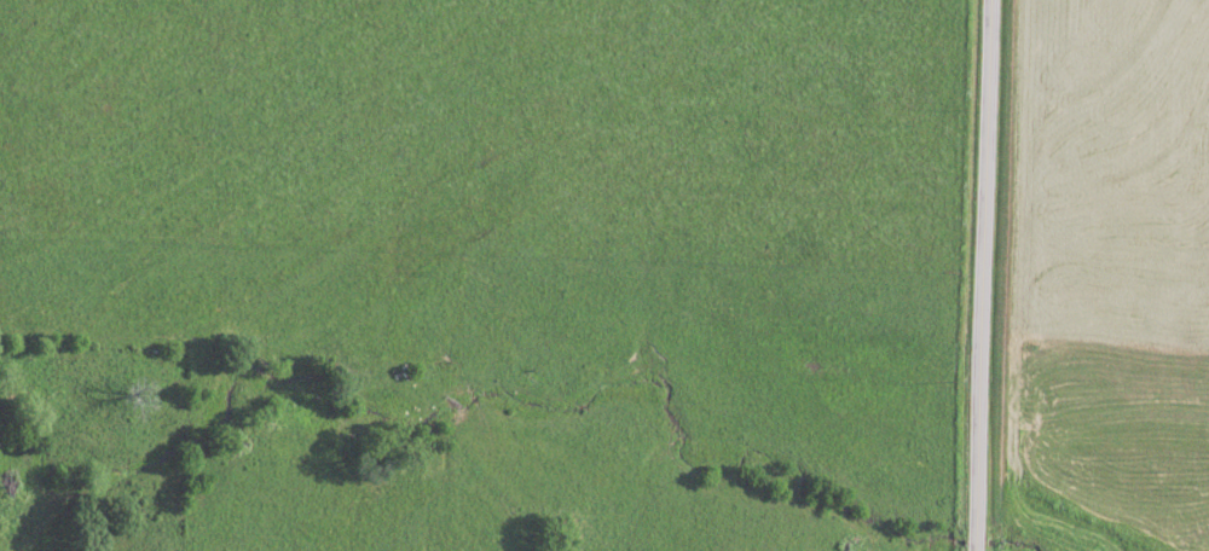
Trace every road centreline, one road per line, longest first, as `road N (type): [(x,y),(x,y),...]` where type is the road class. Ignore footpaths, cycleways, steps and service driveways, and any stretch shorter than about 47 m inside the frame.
road 1 (secondary): [(973,550),(989,0)]

